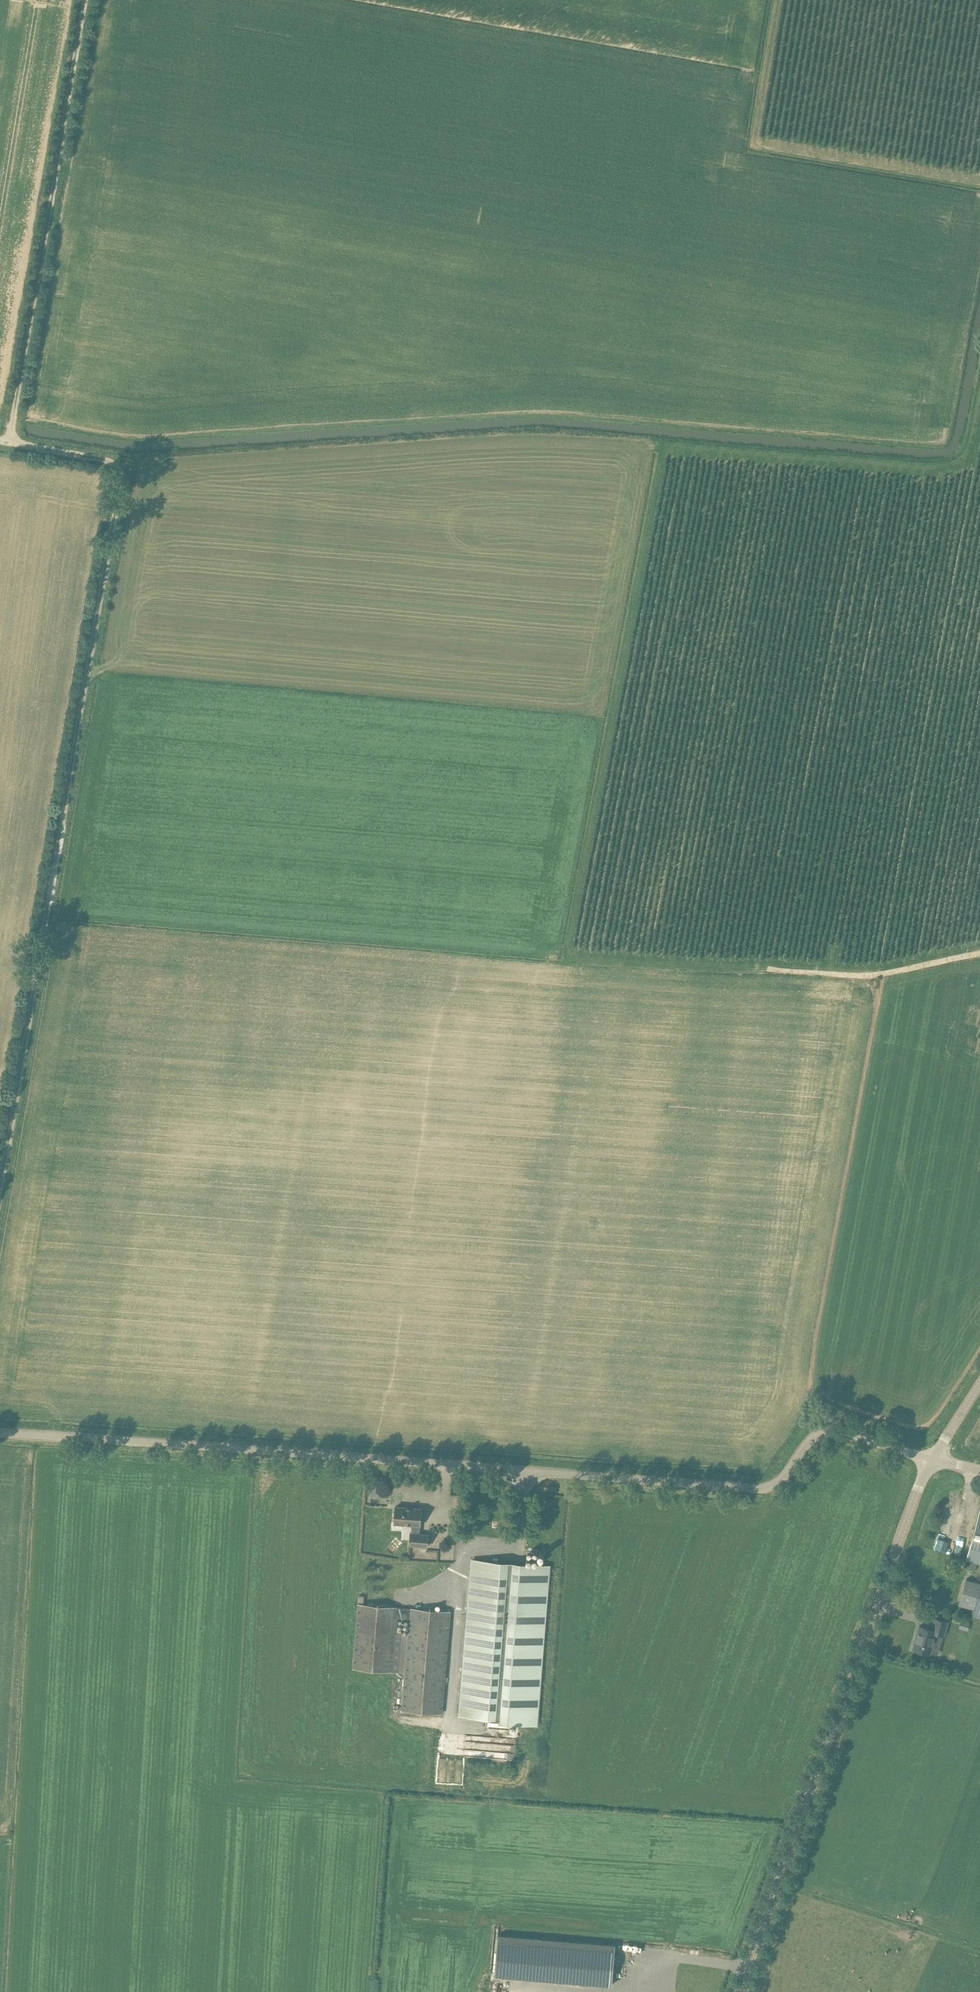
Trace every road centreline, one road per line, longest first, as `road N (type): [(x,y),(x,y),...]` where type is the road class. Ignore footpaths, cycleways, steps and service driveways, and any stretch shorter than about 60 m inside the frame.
road 1 (unclassified): [(936,1465),(839,1441),(786,1481),(748,1490),(0,1437)]
road 2 (tertiary): [(739,1991),(936,1465)]

